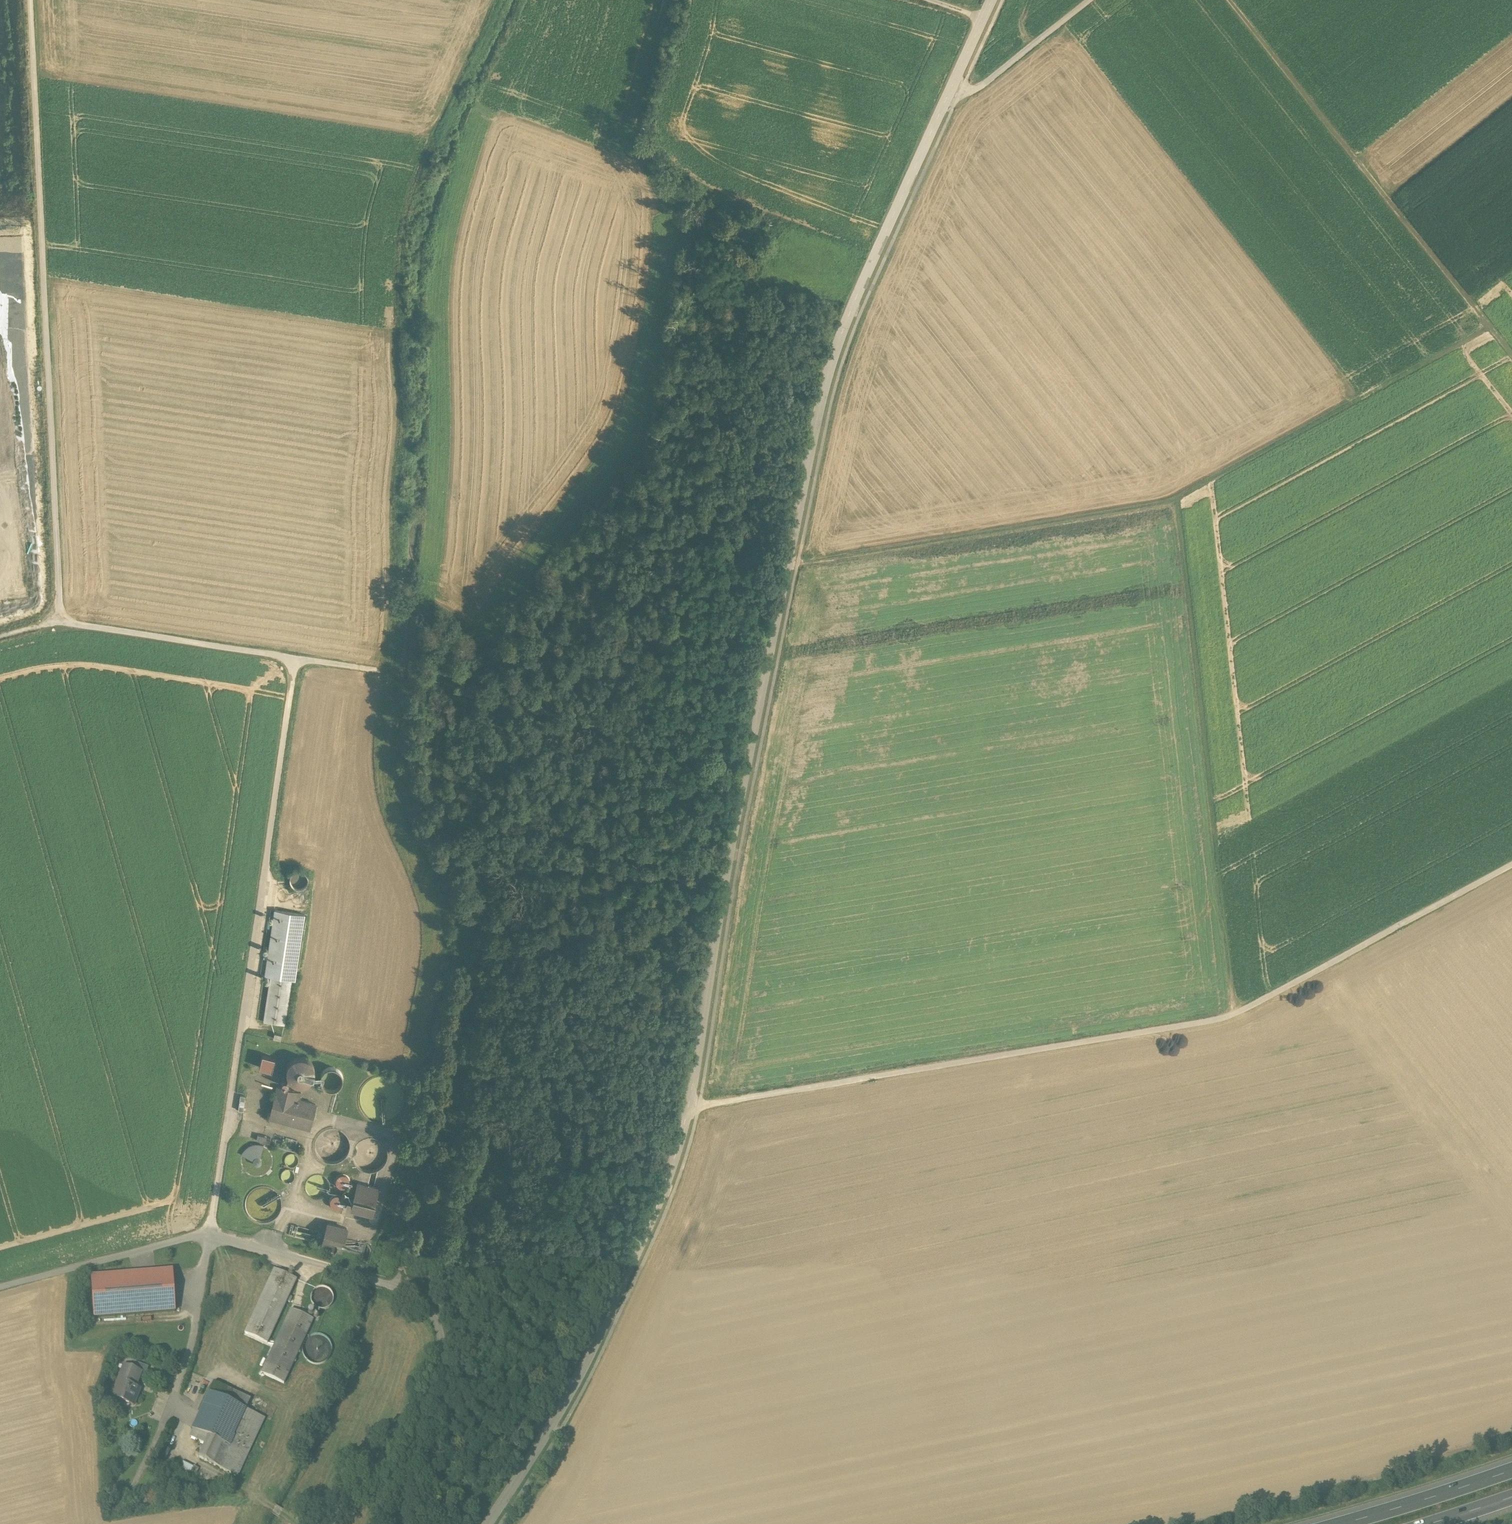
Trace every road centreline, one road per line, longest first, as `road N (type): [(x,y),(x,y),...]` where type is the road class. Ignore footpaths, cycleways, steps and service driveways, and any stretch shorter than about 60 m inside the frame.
road 1 (unclassified): [(484,1523),(552,1425),(673,1163),(828,373),(992,0)]
road 2 (track): [(0,636),(61,620),(297,659),(209,1234),(0,1286)]
road 3 (track): [(688,1106),(1218,1020),(1511,865)]
road 4 (track): [(386,672),(394,652),(398,563),(402,222),(503,0)]
road 5 (track): [(61,620),(30,0)]
road 6 (track): [(1236,1014),(1176,498)]
road 7 (track): [(1232,0),(1511,353)]
road 8 (track): [(788,562),(1166,502)]
road 9 (track): [(1491,326),(1166,502)]
road 10 (track): [(1168,1523),(1413,1465),(1511,1431)]
road 11 (track): [(311,1523),(175,1449),(190,1410),(171,1403)]
road 12 (motorway): [(1511,1467),(1331,1523)]
road 13 (track): [(954,88),(986,83),(1090,0)]
road 14 (track): [(188,1355),(141,1473)]
road 15 (track): [(552,1425),(569,1442),(519,1523)]

